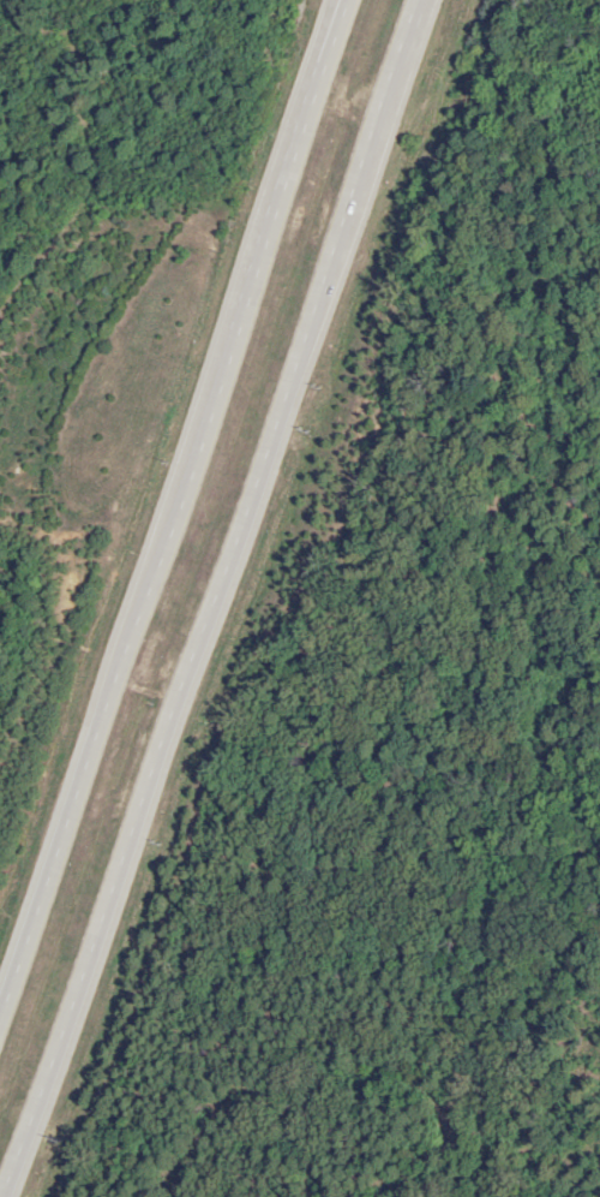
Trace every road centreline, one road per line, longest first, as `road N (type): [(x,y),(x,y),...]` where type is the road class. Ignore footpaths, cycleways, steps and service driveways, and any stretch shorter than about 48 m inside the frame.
road 1 (motorway): [(11,1196),(423,0)]
road 2 (motorway): [(345,0),(0,1005)]
road 3 (residential): [(487,1196),(490,994)]

